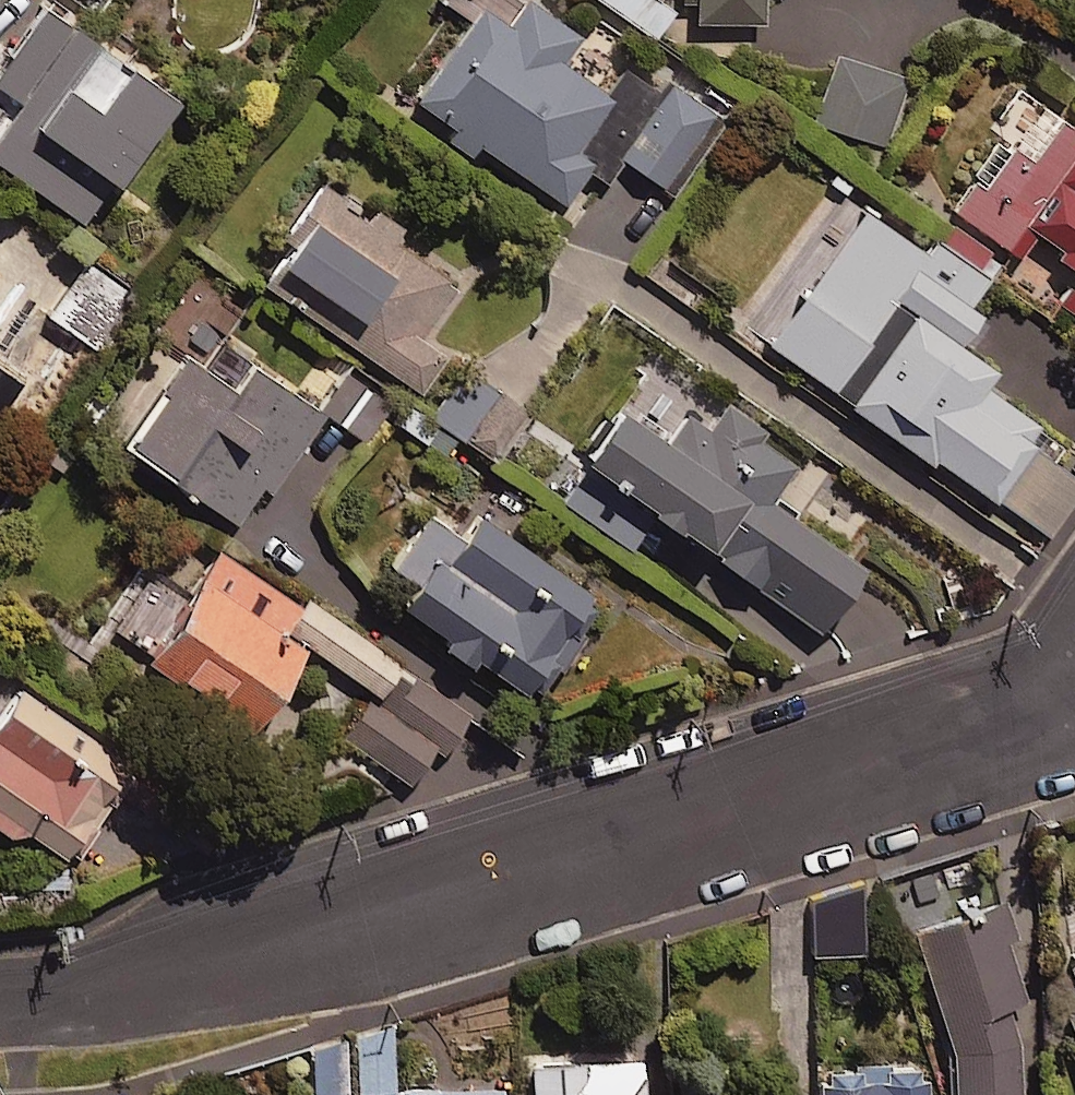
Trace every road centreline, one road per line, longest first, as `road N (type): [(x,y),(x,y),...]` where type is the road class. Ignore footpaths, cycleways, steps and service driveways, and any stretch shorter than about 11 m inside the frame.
road 1 (residential): [(0,997),(96,989),(237,954),(962,731),(1055,691),(1074,671)]

